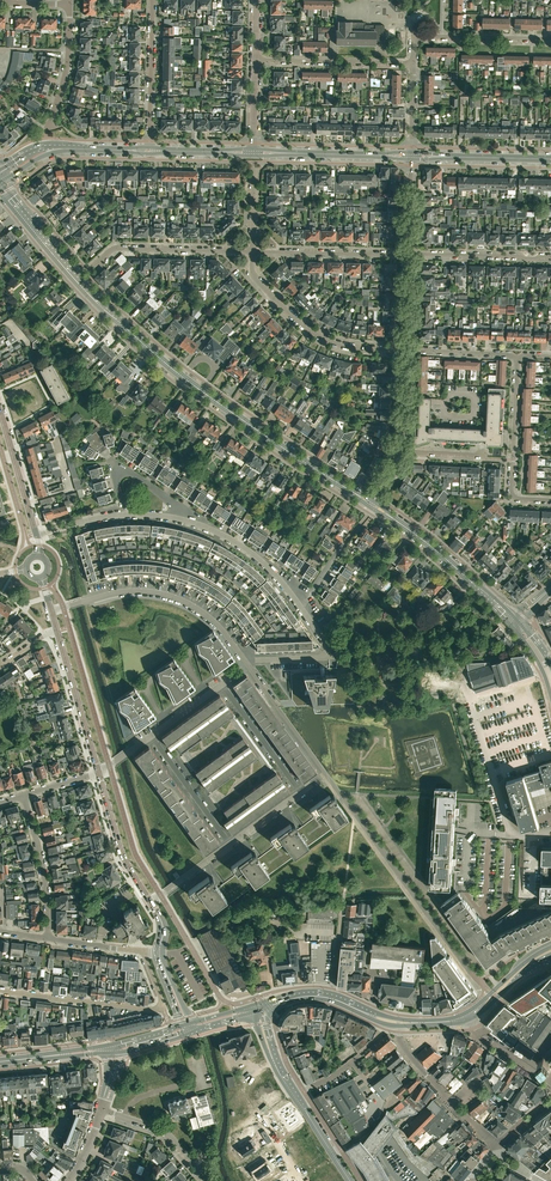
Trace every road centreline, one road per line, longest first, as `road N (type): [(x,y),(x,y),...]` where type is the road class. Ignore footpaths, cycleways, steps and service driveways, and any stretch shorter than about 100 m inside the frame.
road 1 (secondary): [(371,504),(209,397),(136,338),(0,185)]
road 2 (residential): [(244,660),(209,616),(162,593),(119,592),(51,611)]
road 3 (residential): [(143,952),(162,1000),(158,1009),(0,990)]
road 4 (residential): [(230,844),(300,792),(222,684)]
road 5 (residential): [(407,350),(361,349),(316,333),(255,277),(253,251)]
road 6 (secondary): [(275,1007),(323,999),(397,1026),(471,1018)]
road 7 (secondary): [(516,621),(443,553),(371,504)]
road 8 (residential): [(518,356),(512,494),(550,500)]
road 9 (residential): [(90,267),(118,247),(253,251)]
road 10 (residential): [(414,63),(414,36),(550,40)]
road 11 (residential): [(255,59),(414,63)]
road 12 (primary): [(411,156),(254,152)]
road 13 (residential): [(253,251),(410,254)]
road 14 (residential): [(153,0),(149,151)]
road 15 (unclassified): [(98,772),(57,631)]
road 16 (residential): [(244,660),(331,657),(300,607)]
road 17 (residential): [(47,938),(45,880),(23,795)]
road 18 (residential): [(125,514),(114,475),(120,470),(197,523)]
road 19 (secondary): [(467,1012),(411,1021),(332,994)]
road 20 (residential): [(410,254),(550,257)]
road 21 (unclassified): [(150,900),(121,850),(98,772)]
road 22 (primary): [(550,160),(411,156)]
road 23 (residential): [(270,1065),(232,1108),(231,1148),(256,1180)]
road 24 (residential): [(197,523),(257,557),(300,607)]
road 25 (unclassified): [(101,1109),(163,1130),(210,1180)]
road 26 (residential): [(151,736),(230,844)]
road 27 (unclassified): [(36,535),(0,411)]
road 28 (residential): [(50,126),(69,64),(70,4)]

